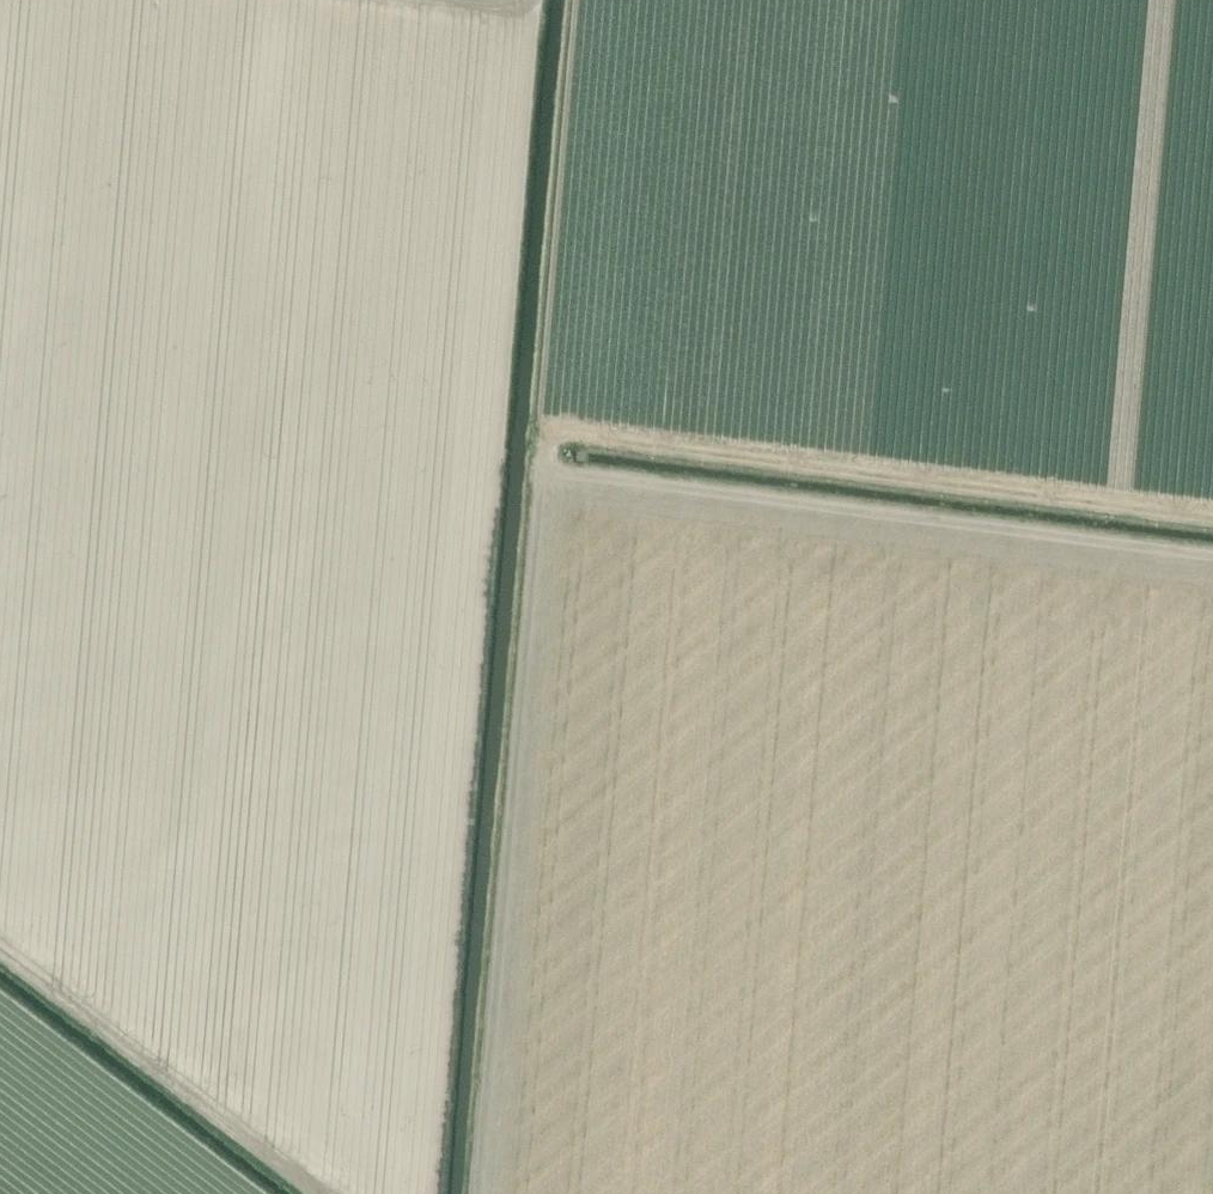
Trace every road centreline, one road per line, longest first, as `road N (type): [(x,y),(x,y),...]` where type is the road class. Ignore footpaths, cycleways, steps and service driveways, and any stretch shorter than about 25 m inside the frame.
road 1 (track): [(0,955),(309,1193)]

